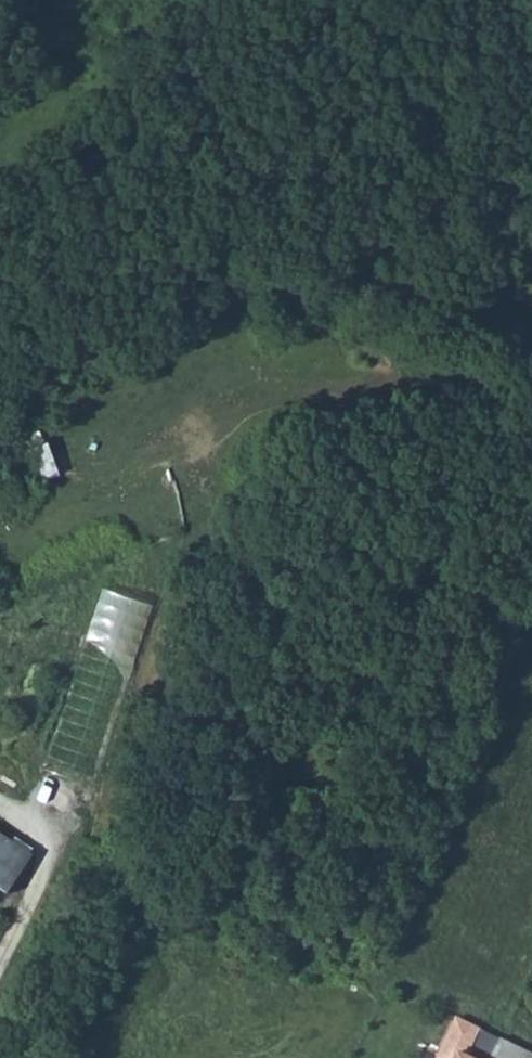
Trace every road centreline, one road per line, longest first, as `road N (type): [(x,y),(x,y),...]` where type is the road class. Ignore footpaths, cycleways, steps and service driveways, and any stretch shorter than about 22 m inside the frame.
road 1 (track): [(531,265),(428,365),(368,380),(0,524)]

